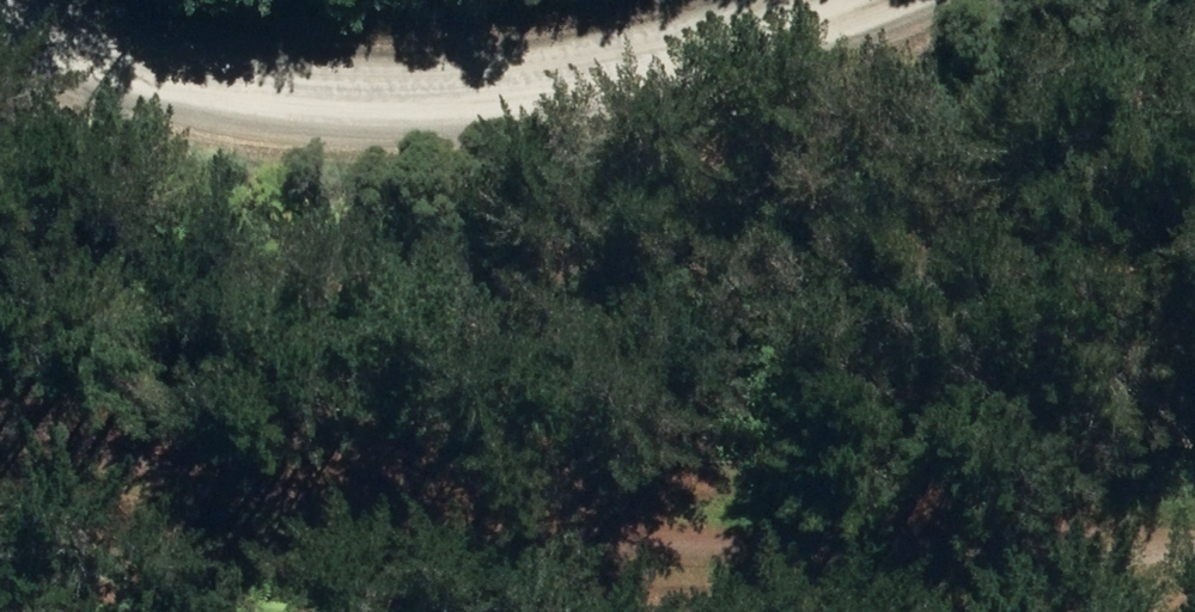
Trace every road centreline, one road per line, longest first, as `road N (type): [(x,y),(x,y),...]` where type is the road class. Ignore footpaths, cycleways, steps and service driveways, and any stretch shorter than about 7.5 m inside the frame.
road 1 (track): [(1194,562),(308,541),(0,451)]
road 2 (tertiary): [(884,0),(821,24),(471,101),(226,109),(0,46)]

